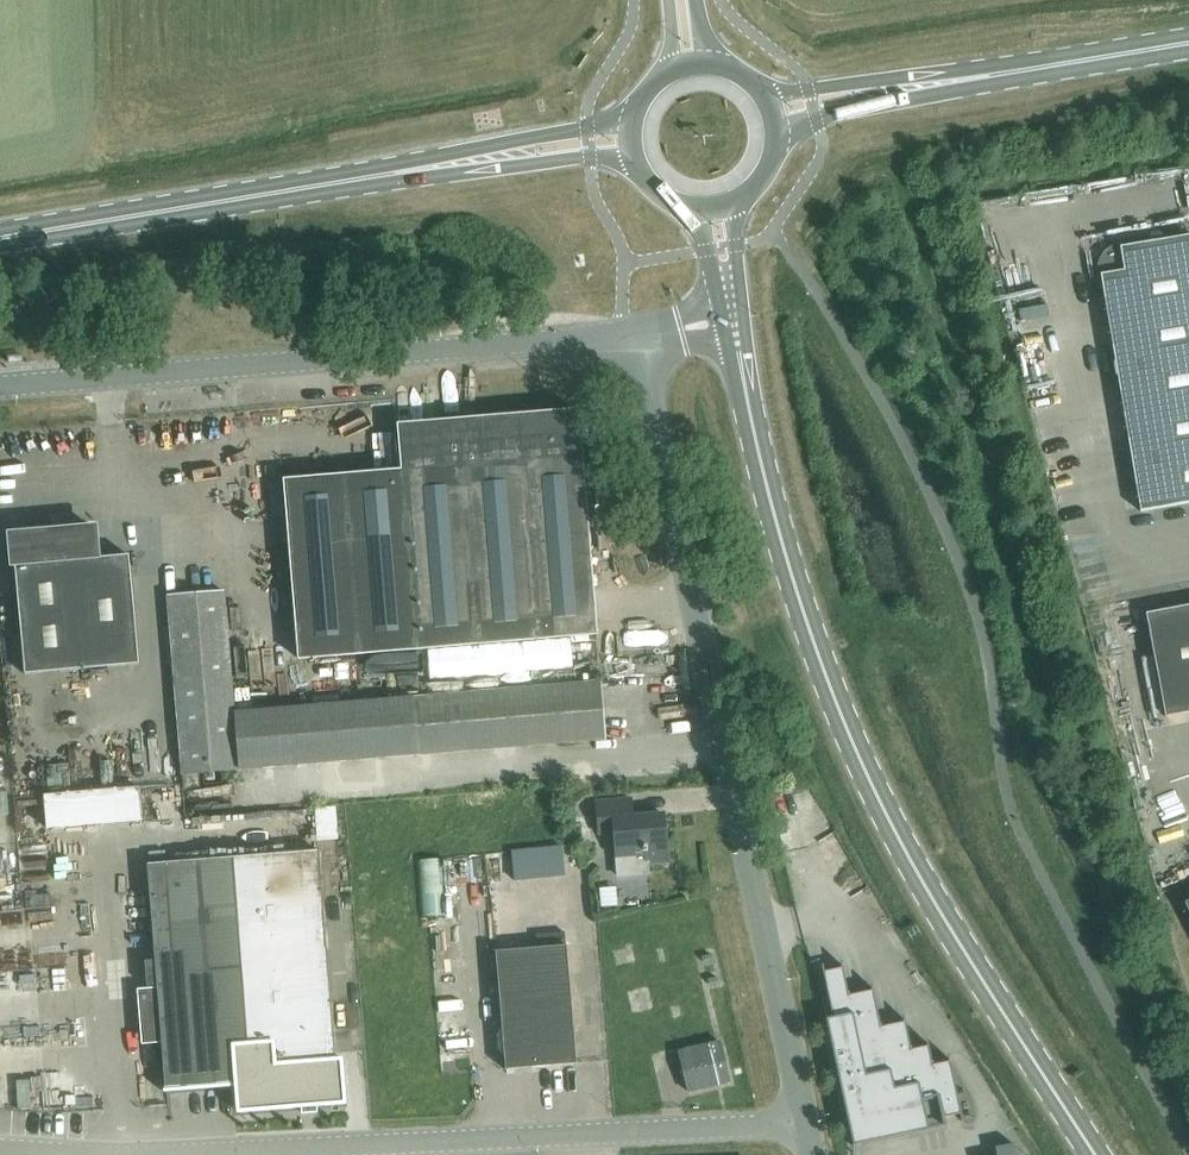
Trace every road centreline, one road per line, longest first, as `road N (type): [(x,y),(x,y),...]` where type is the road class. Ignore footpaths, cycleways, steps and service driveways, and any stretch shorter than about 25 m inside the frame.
road 1 (primary): [(1096,1154),(906,855),(852,746),(780,539),(732,322)]
road 2 (unclassified): [(804,1121),(649,401),(645,331)]
road 3 (unclassified): [(804,1121),(145,1154)]
road 4 (unclassified): [(0,383),(645,331)]
road 5 (primary): [(0,237),(386,174)]
road 6 (primary): [(1060,61),(1041,56),(759,88)]
road 7 (primary): [(775,140),(820,115),(1045,73),(1060,61)]
road 8 (primary): [(632,113),(398,162),(386,174)]
road 9 (primary): [(386,174),(400,179),(595,155),(634,160)]
road 10 (primary): [(1060,61),(1188,40)]

